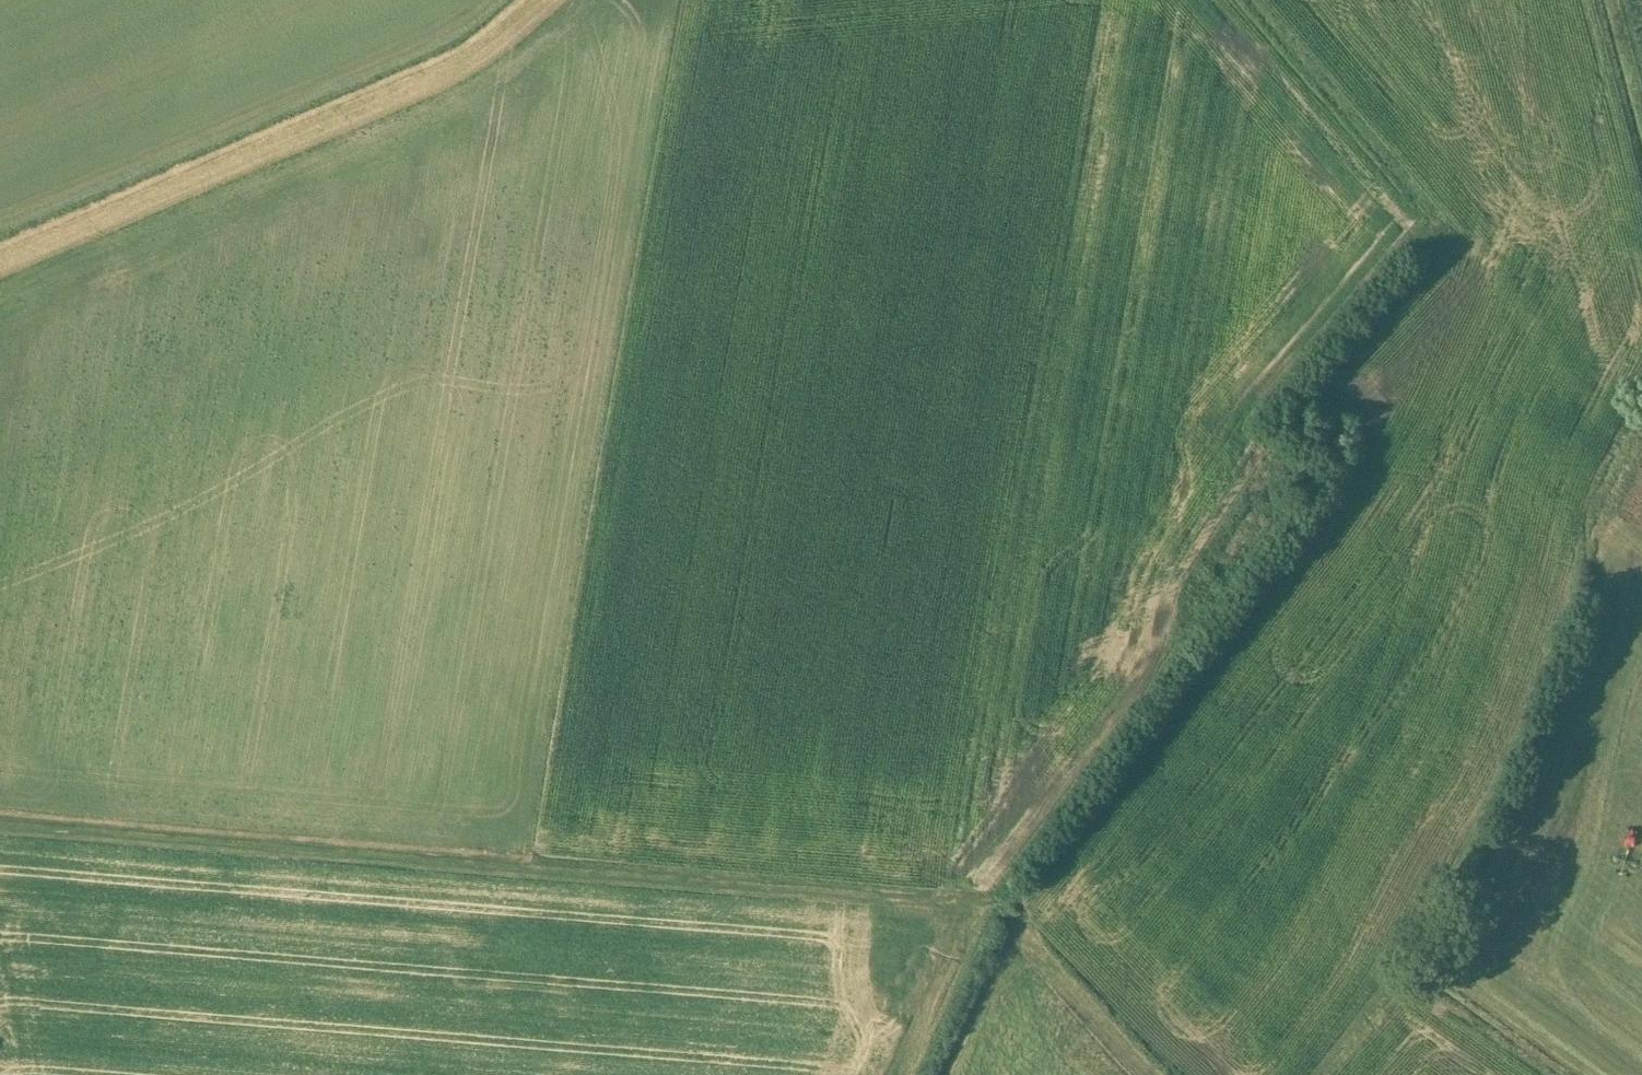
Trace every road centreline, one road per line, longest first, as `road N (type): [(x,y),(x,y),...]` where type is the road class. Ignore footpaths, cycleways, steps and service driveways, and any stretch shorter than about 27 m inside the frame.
road 1 (track): [(0,824),(983,903),(1006,918)]

